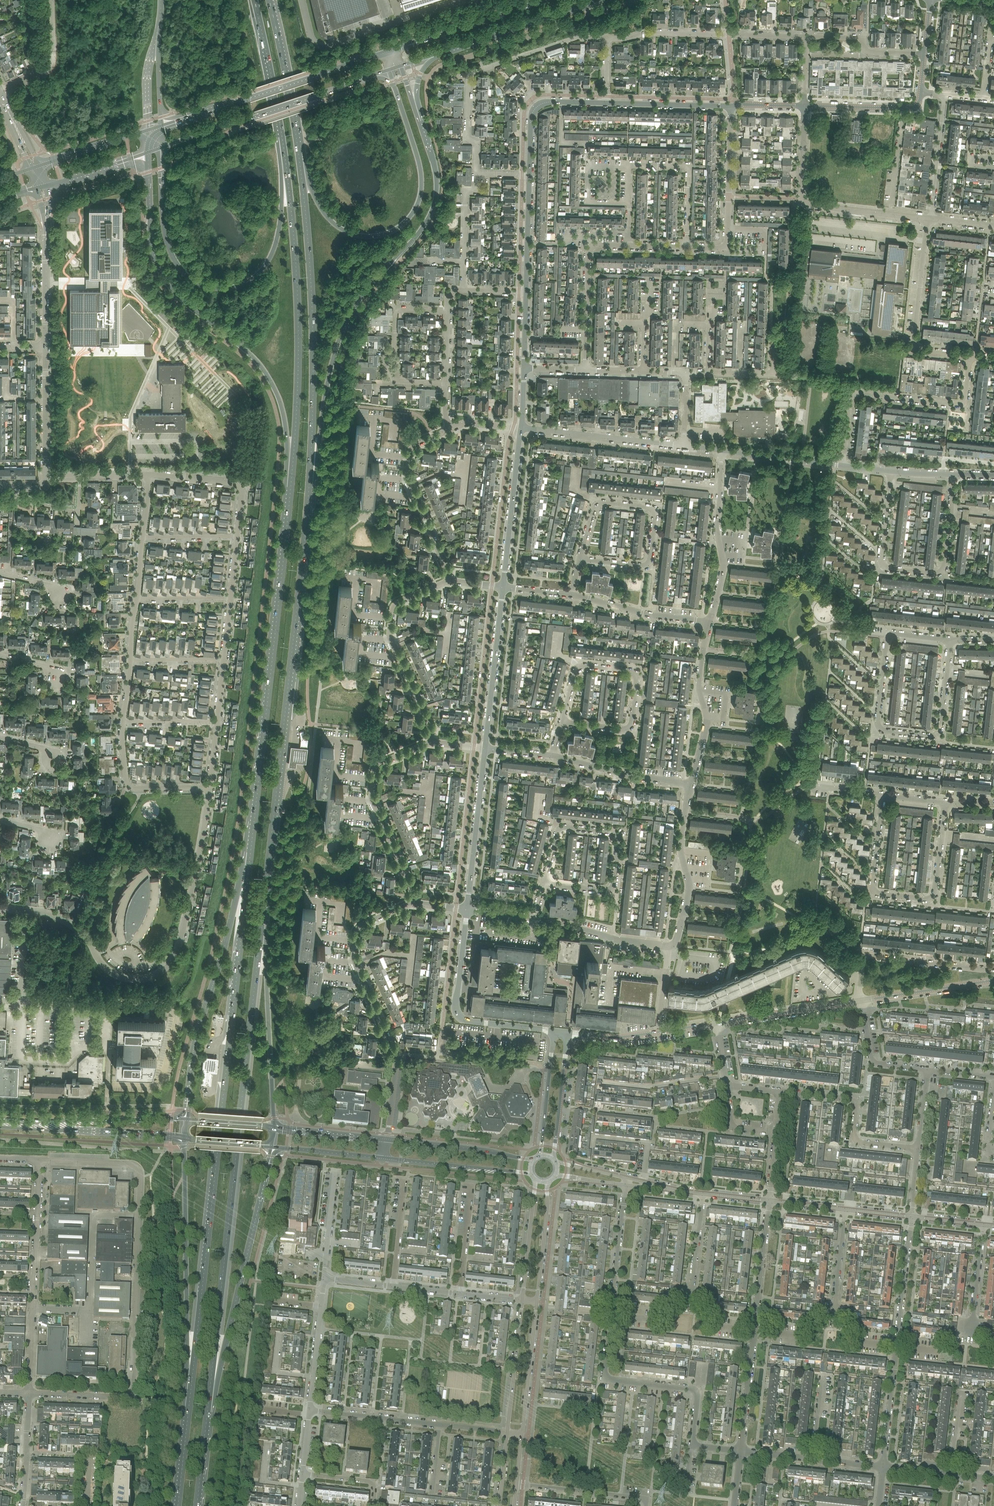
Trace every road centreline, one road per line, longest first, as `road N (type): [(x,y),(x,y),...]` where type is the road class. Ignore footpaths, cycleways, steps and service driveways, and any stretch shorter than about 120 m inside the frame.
road 1 (primary): [(252,837),(188,1411)]
road 2 (primary): [(208,1404),(263,914)]
road 3 (primary): [(308,508),(338,345),(359,302),(417,238),(435,202),(435,166),(417,106)]
road 4 (primary): [(148,151),(152,239),(164,277),(263,368),(276,392),(287,437),(288,516)]
road 5 (primary): [(263,914),(308,508)]
road 6 (residential): [(0,908),(62,918),(115,973),(151,975),(178,944),(210,788)]
road 7 (primary): [(284,151),(299,334),(288,516)]
road 8 (primary): [(284,151),(275,247),(257,276),(224,289),(199,285),(171,251),(161,147)]
road 9 (primary): [(288,516),(252,837)]
road 10 (trunk): [(389,71),(422,180),(405,224),(379,236),(344,231),(302,174)]
road 11 (primary): [(252,837),(197,1036),(185,1119)]
road 12 (residential): [(387,1134),(395,1054),(354,943),(364,923),(415,903)]
road 13 (unclassified): [(30,1392),(132,1389),(138,1217)]
road 14 (primary): [(183,1139),(188,1411)]
road 15 (primary): [(208,1404),(272,1148)]
road 16 (residential): [(883,796),(873,893),(925,899),(935,894),(946,803)]
road 17 (residential): [(885,634),(881,727),(932,739),(944,725),(951,639)]
road 18 (residential): [(890,470),(883,564),(938,573),(954,475)]
road 19 (residential): [(476,173),(470,74),(585,35),(608,39)]
road 20 (secondary): [(390,51),(160,127)]
road 21 (secondary): [(161,147),(389,71)]
road 22 (residential): [(543,884),(609,890),(621,837),(565,827),(546,875)]
road 23 (residential): [(846,466),(856,397),(963,407),(974,358)]
road 24 (residential): [(561,722),(632,724),(636,679),(581,666),(563,713)]
road 25 (primary): [(274,1127),(263,914)]
road 26 (residential): [(415,903),(374,805),(372,779),(378,766),(433,742)]
road 27 (unclassified): [(610,1315),(606,1378),(694,1391),(692,1445)]
road 28 (residential): [(433,742),(390,625),(403,600),(450,581)]
road 29 (tertiary): [(554,1031),(458,1014),(467,909)]
road 30 (unclassified): [(301,0),(310,38),(321,46),(461,0)]
road 31 (residential): [(806,37),(608,39)]
road 32 (residential): [(974,358),(913,349),(927,219)]
road 33 (residential): [(892,215),(802,204),(805,106)]
road 34 (secondary): [(185,1119),(0,1118)]
road 35 (residential): [(580,557),(650,563),(655,510),(595,506)]
road 36 (secondary): [(0,1127),(183,1139)]
road 37 (residential): [(450,581),(408,474),(414,447),(450,429)]
road 38 (trunk): [(313,354),(302,174)]
road 39 (residential): [(446,383),(389,381),(388,355),(399,309),(448,310)]
road 40 (residential): [(918,1150),(856,1141),(856,1107),(848,1098),(779,1092)]
road 41 (trunk): [(302,174),(269,0)]
road 42 (residential): [(688,247),(726,243),(732,106)]
road 43 (residential): [(861,1001),(861,966),(869,956),(993,967)]
road 44 (residential): [(710,621),(722,572),(720,451)]
road 45 (residential): [(670,946),(689,887),(681,850),(691,783)]
road 46 (residential): [(691,783),(706,725),(699,690),(710,621)]
road 47 (residential): [(684,447),(520,429)]
road 48 (secondary): [(443,52),(597,0)]
road 49 (tertiary): [(485,748),(503,587)]
road 50 (tertiary): [(467,909),(485,748)]
road 51 (secondary): [(542,0),(390,51)]
road 52 (tertiary): [(503,587),(520,429)]
road 53 (residential): [(586,369),(588,252),(628,245)]
road 54 (primary): [(308,508),(313,354)]
road 55 (unclassified): [(138,1217),(137,1166),(37,1161)]
road 56 (tertiary): [(534,1159),(386,1139)]
road 57 (tertiary): [(384,1159),(531,1175)]
road 58 (residential): [(238,538),(242,484),(149,475)]
road 59 (unclassified): [(33,1308),(37,1161)]
road 60 (tertiary): [(716,1023),(861,1001)]
road 61 (residential): [(210,788),(133,787),(123,721)]
road 62 (residential): [(691,783),(550,756)]
road 63 (residential): [(710,621),(570,594)]
road 64 (unclassified): [(89,1311),(92,1216),(138,1217)]
road 65 (residential): [(630,166),(689,167),(688,247)]
road 66 (tertiary): [(529,175),(536,108),(607,103)]
road 67 (residential): [(535,917),(670,946)]
road 68 (unclassified): [(516,1485),(641,1498),(646,1505)]
road 69 (tertiary): [(522,1299),(507,1432)]
road 70 (tertiary): [(522,1434),(536,1301)]
road 71 (tertiary): [(861,1001),(993,980)]
road 72 (unclassified): [(626,1184),(610,1315)]
road 73 (residential): [(755,1332),(769,1201)]
road 74 (residential): [(896,1347),(912,1217)]
road 75 (unclassified): [(439,1424),(310,1410)]
road 76 (tertiary): [(554,1160),(568,1032)]
road 77 (trunk): [(255,0),(280,126)]
road 78 (tertiary): [(47,474),(46,346)]
road 79 (residential): [(846,466),(720,451)]
road 80 (residential): [(933,220),(945,94)]
road 81 (tertiary): [(554,1031),(539,1156)]
road 82 (tertiary): [(607,103),(732,106)]
road 83 (tertiary): [(46,346),(46,221)]
road 84 (residential): [(883,1469),(896,1347)]
road 85 (tertiary): [(535,1179),(522,1299)]
road 86 (tertiary): [(536,1301),(548,1182)]

